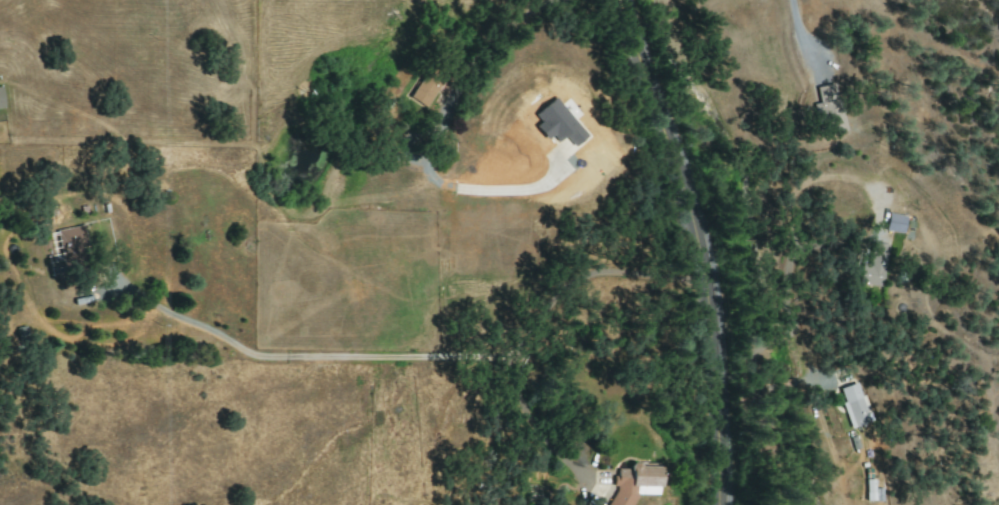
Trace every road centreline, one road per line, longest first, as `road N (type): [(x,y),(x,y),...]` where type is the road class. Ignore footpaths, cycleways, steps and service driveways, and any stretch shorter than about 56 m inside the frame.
road 1 (secondary): [(727,504),(733,404),(714,291),(621,0)]

